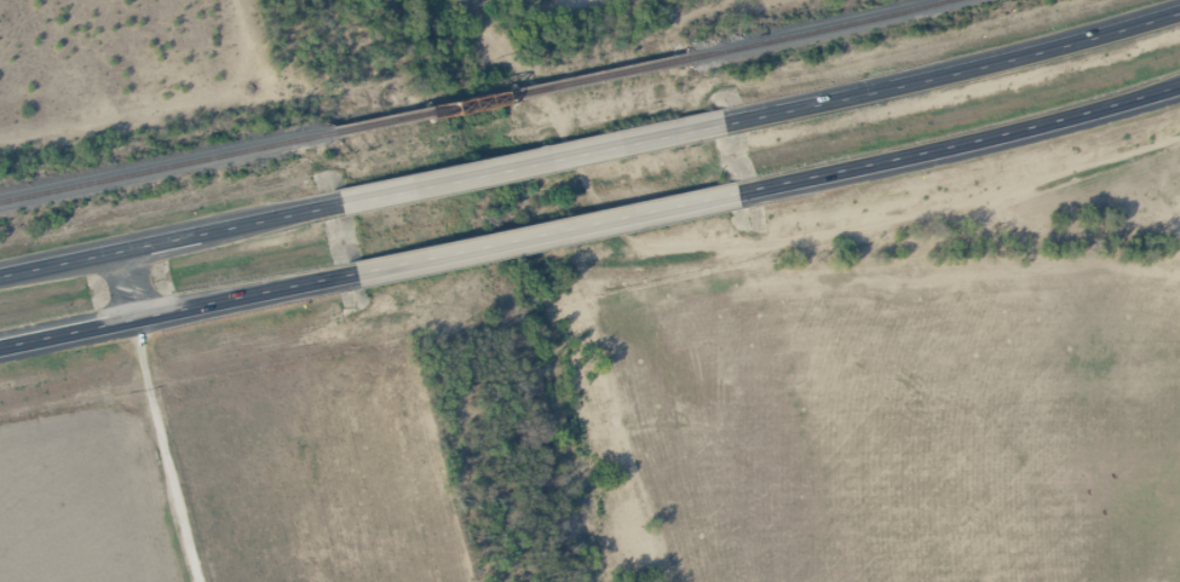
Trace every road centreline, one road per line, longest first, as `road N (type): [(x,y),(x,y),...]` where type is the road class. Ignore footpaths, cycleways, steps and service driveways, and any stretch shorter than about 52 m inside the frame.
road 1 (trunk): [(1179,11),(910,83),(715,122)]
road 2 (trunk): [(732,195),(1179,85)]
road 3 (trunk): [(338,277),(732,195)]
road 4 (trunk): [(715,122),(352,201)]
road 5 (trunk): [(352,201),(0,275)]
road 6 (trunk): [(0,348),(338,277)]

